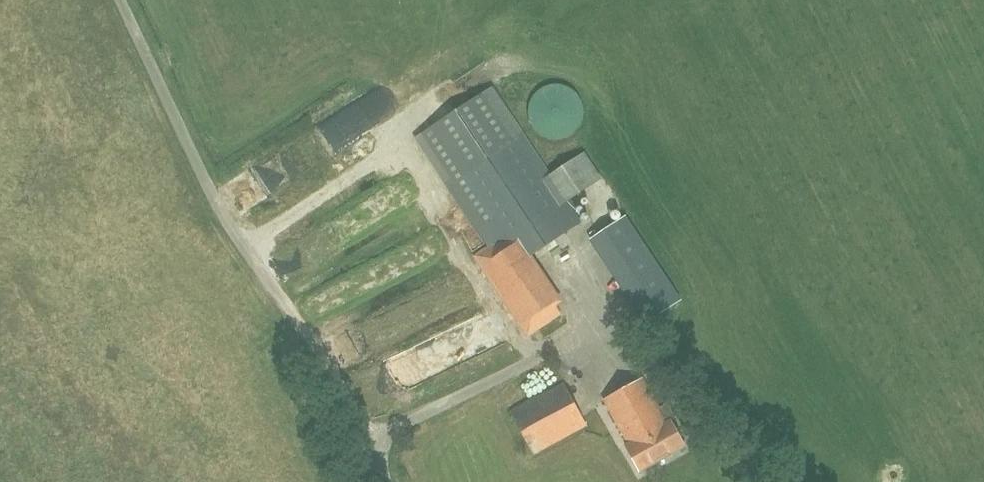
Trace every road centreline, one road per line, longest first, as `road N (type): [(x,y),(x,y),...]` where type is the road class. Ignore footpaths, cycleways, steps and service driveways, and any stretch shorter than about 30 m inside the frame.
road 1 (unclassified): [(377,481),(317,358),(224,226),(123,0)]

